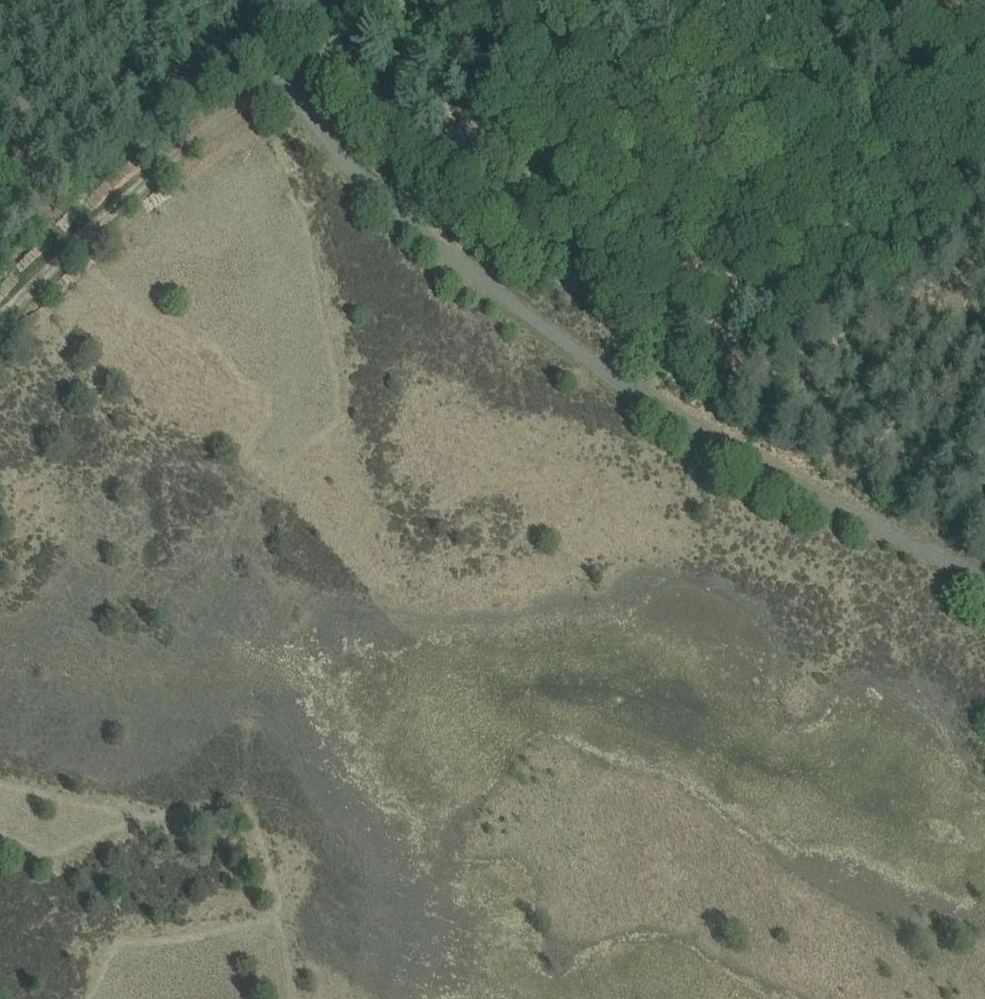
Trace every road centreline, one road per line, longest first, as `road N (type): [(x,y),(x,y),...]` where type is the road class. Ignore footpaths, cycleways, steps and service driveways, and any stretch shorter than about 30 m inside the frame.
road 1 (track): [(0,325),(279,68),(412,0)]

